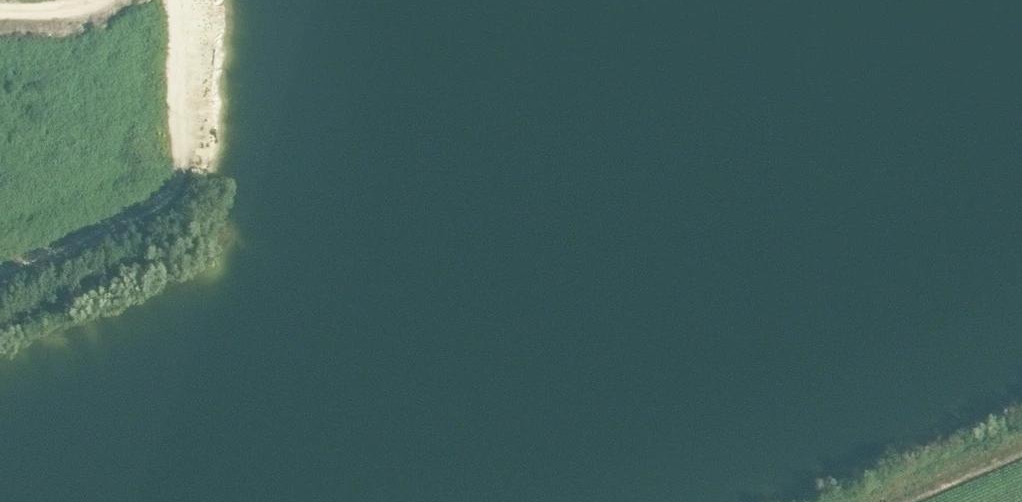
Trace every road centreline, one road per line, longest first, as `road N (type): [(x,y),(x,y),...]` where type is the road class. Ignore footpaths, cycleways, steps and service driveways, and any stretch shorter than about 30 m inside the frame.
road 1 (track): [(174,0),(174,185),(126,221),(0,276)]

